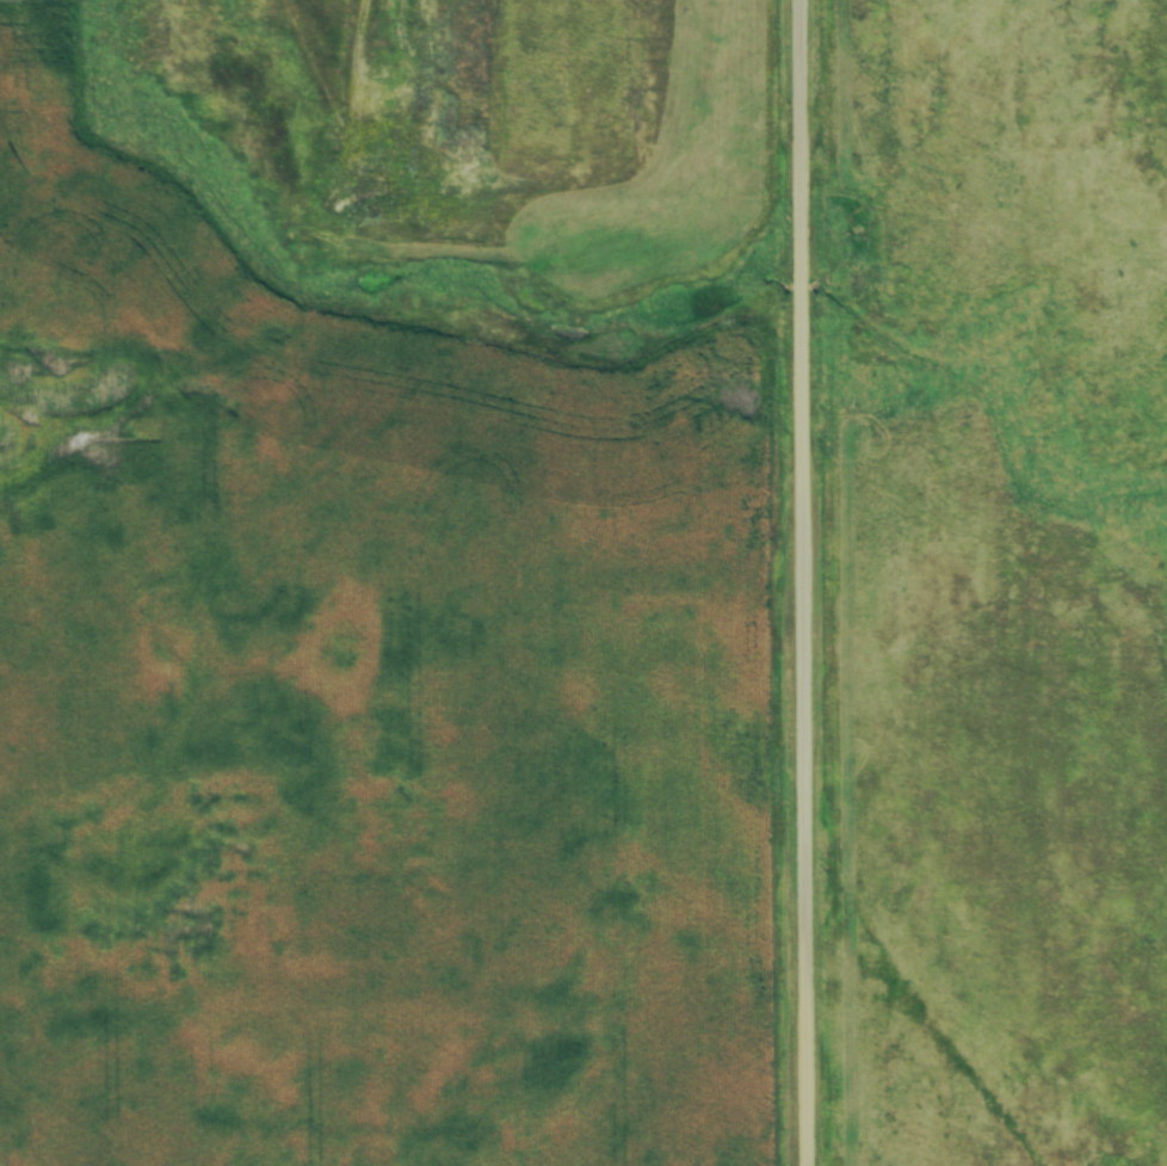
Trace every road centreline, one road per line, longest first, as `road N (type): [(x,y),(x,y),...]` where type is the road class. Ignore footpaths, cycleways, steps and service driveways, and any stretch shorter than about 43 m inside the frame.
road 1 (residential): [(810,1165),(803,0)]

